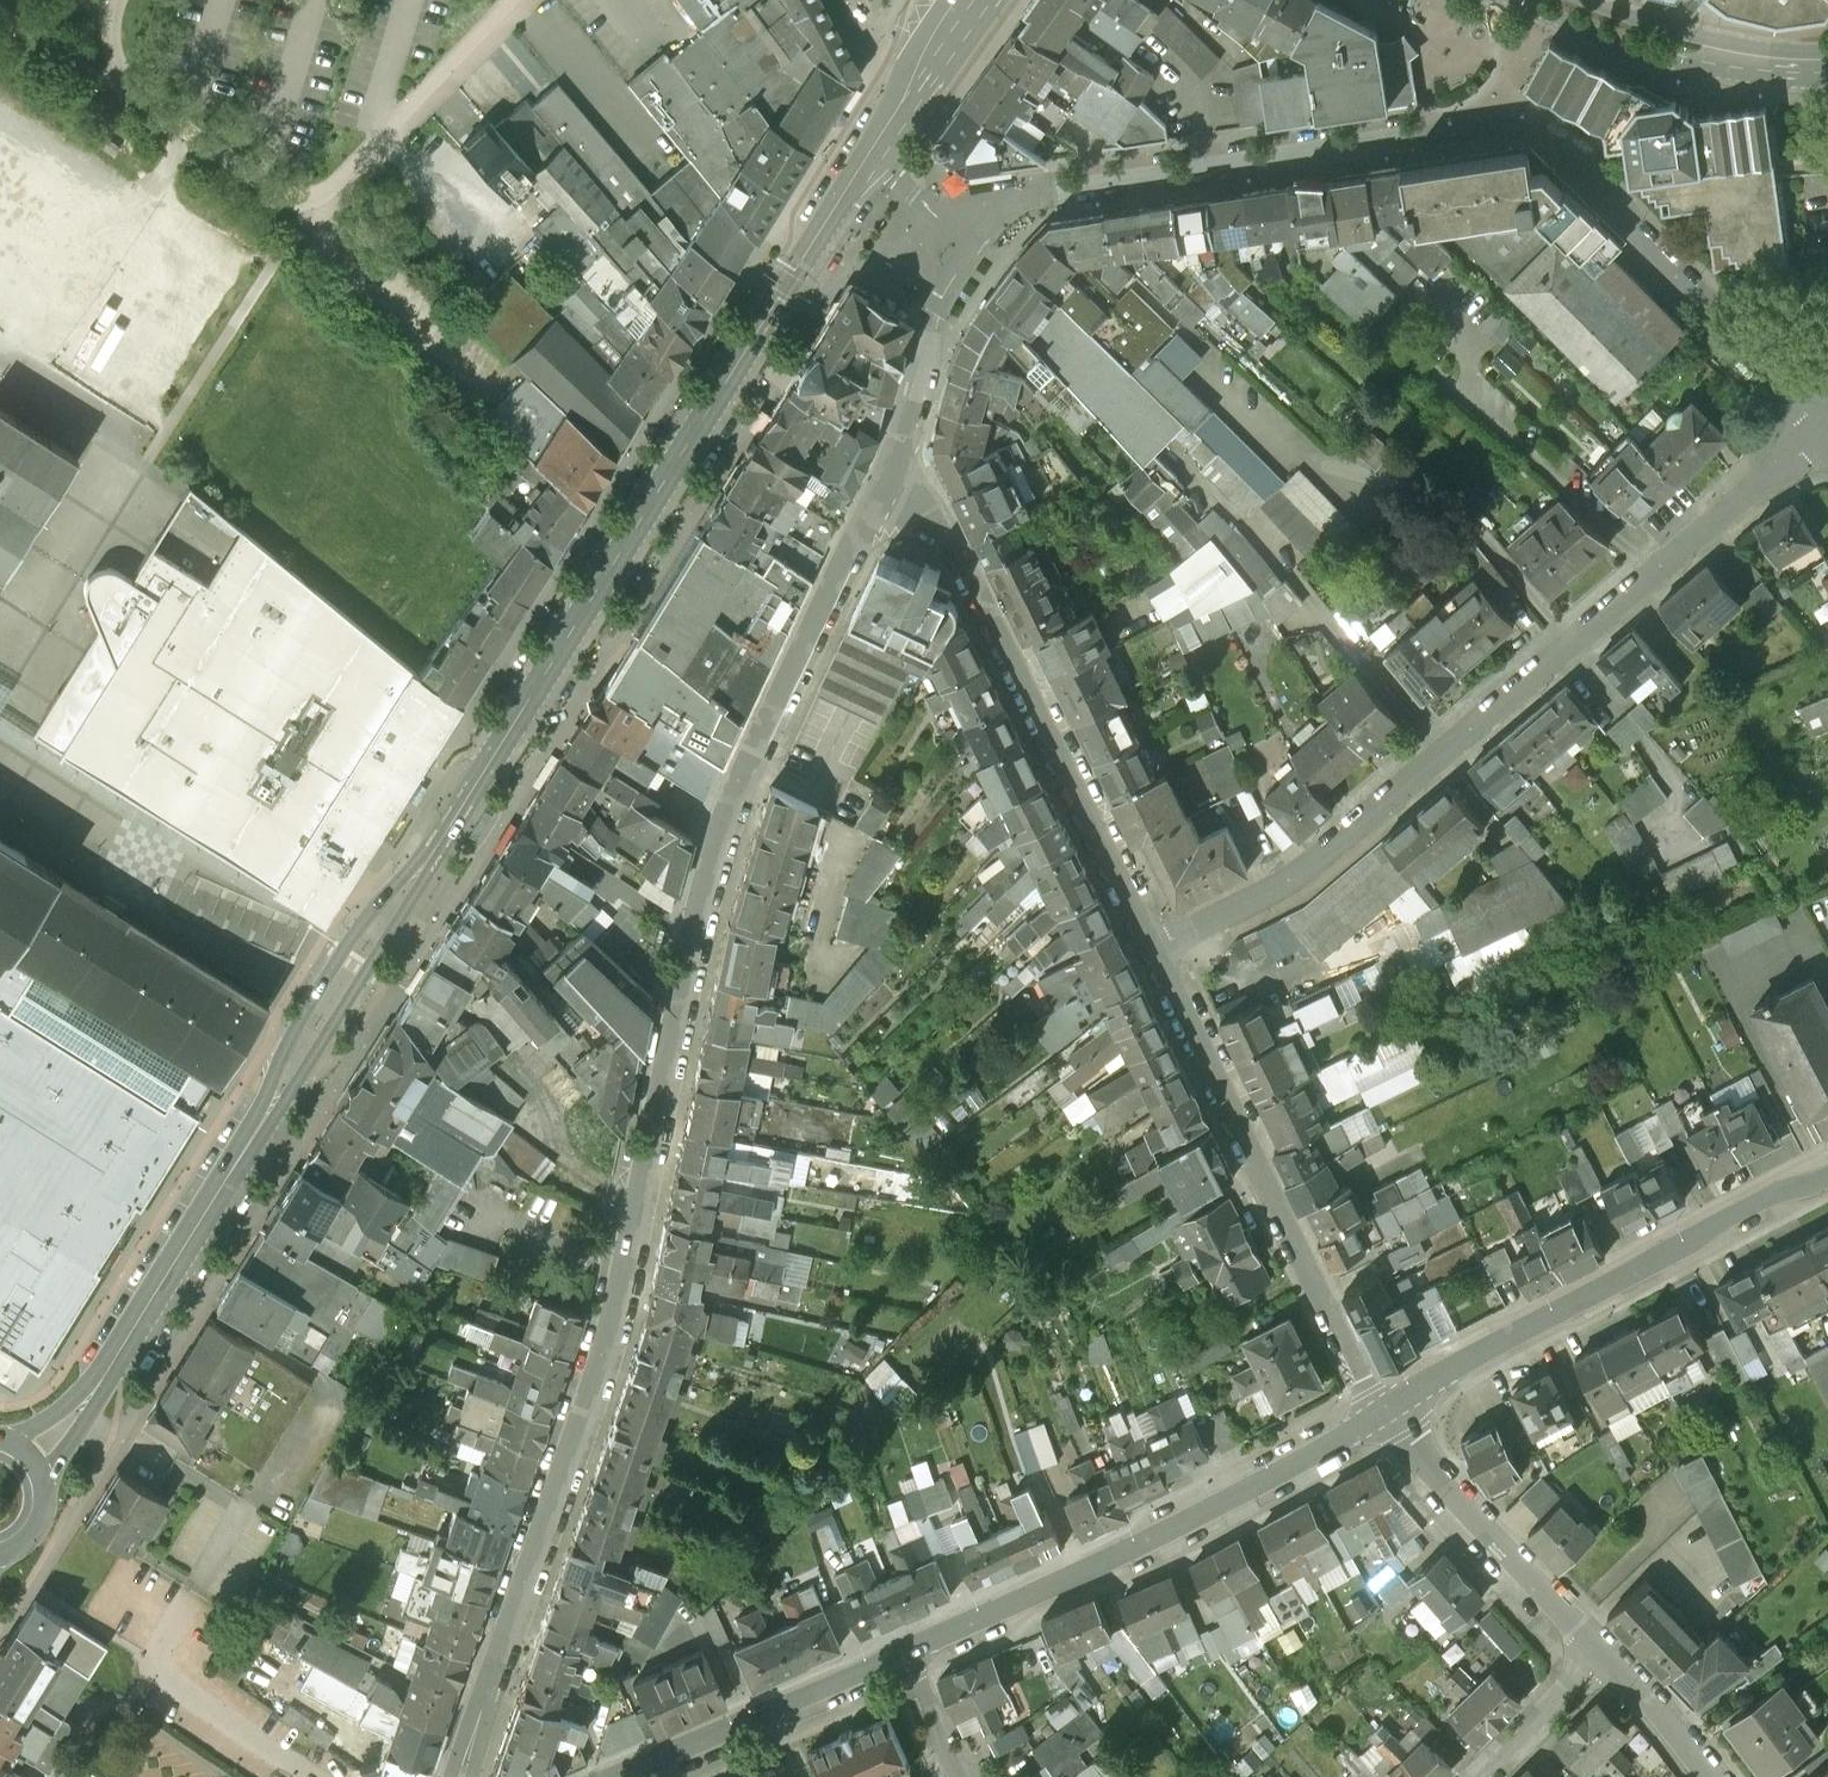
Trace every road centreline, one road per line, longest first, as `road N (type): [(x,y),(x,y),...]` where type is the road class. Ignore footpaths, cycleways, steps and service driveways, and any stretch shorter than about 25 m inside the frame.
road 1 (tertiary): [(26,1465),(76,1413),(866,157)]
road 2 (residential): [(462,1776),(621,1270),(712,886),(783,688),(895,449)]
road 3 (residential): [(1826,429),(1546,131),(1523,120),(1398,132),(981,207)]
road 4 (residential): [(1826,429),(1345,841),(1292,881),(1159,944)]
road 5 (residential): [(895,449),(1159,944)]
road 6 (residential): [(1386,1410),(907,1666)]
road 7 (residential): [(1159,944),(1386,1410)]
road 8 (residential): [(1827,1178),(1386,1410)]
road 9 (residential): [(1386,1410),(1486,1535),(1613,1660)]
road 10 (residential): [(907,1666),(633,1776)]
road 11 (secondary): [(1559,0),(1694,50),(1827,63)]
road 12 (residential): [(895,449),(981,207)]
road 13 (tertiary): [(866,157),(972,0)]
road 14 (residential): [(1613,1660),(1487,1776)]
road 15 (residential): [(1613,1660),(1713,1776)]
road 16 (residential): [(981,207),(937,208),(866,157)]
road 17 (residential): [(907,1666),(965,1776)]

